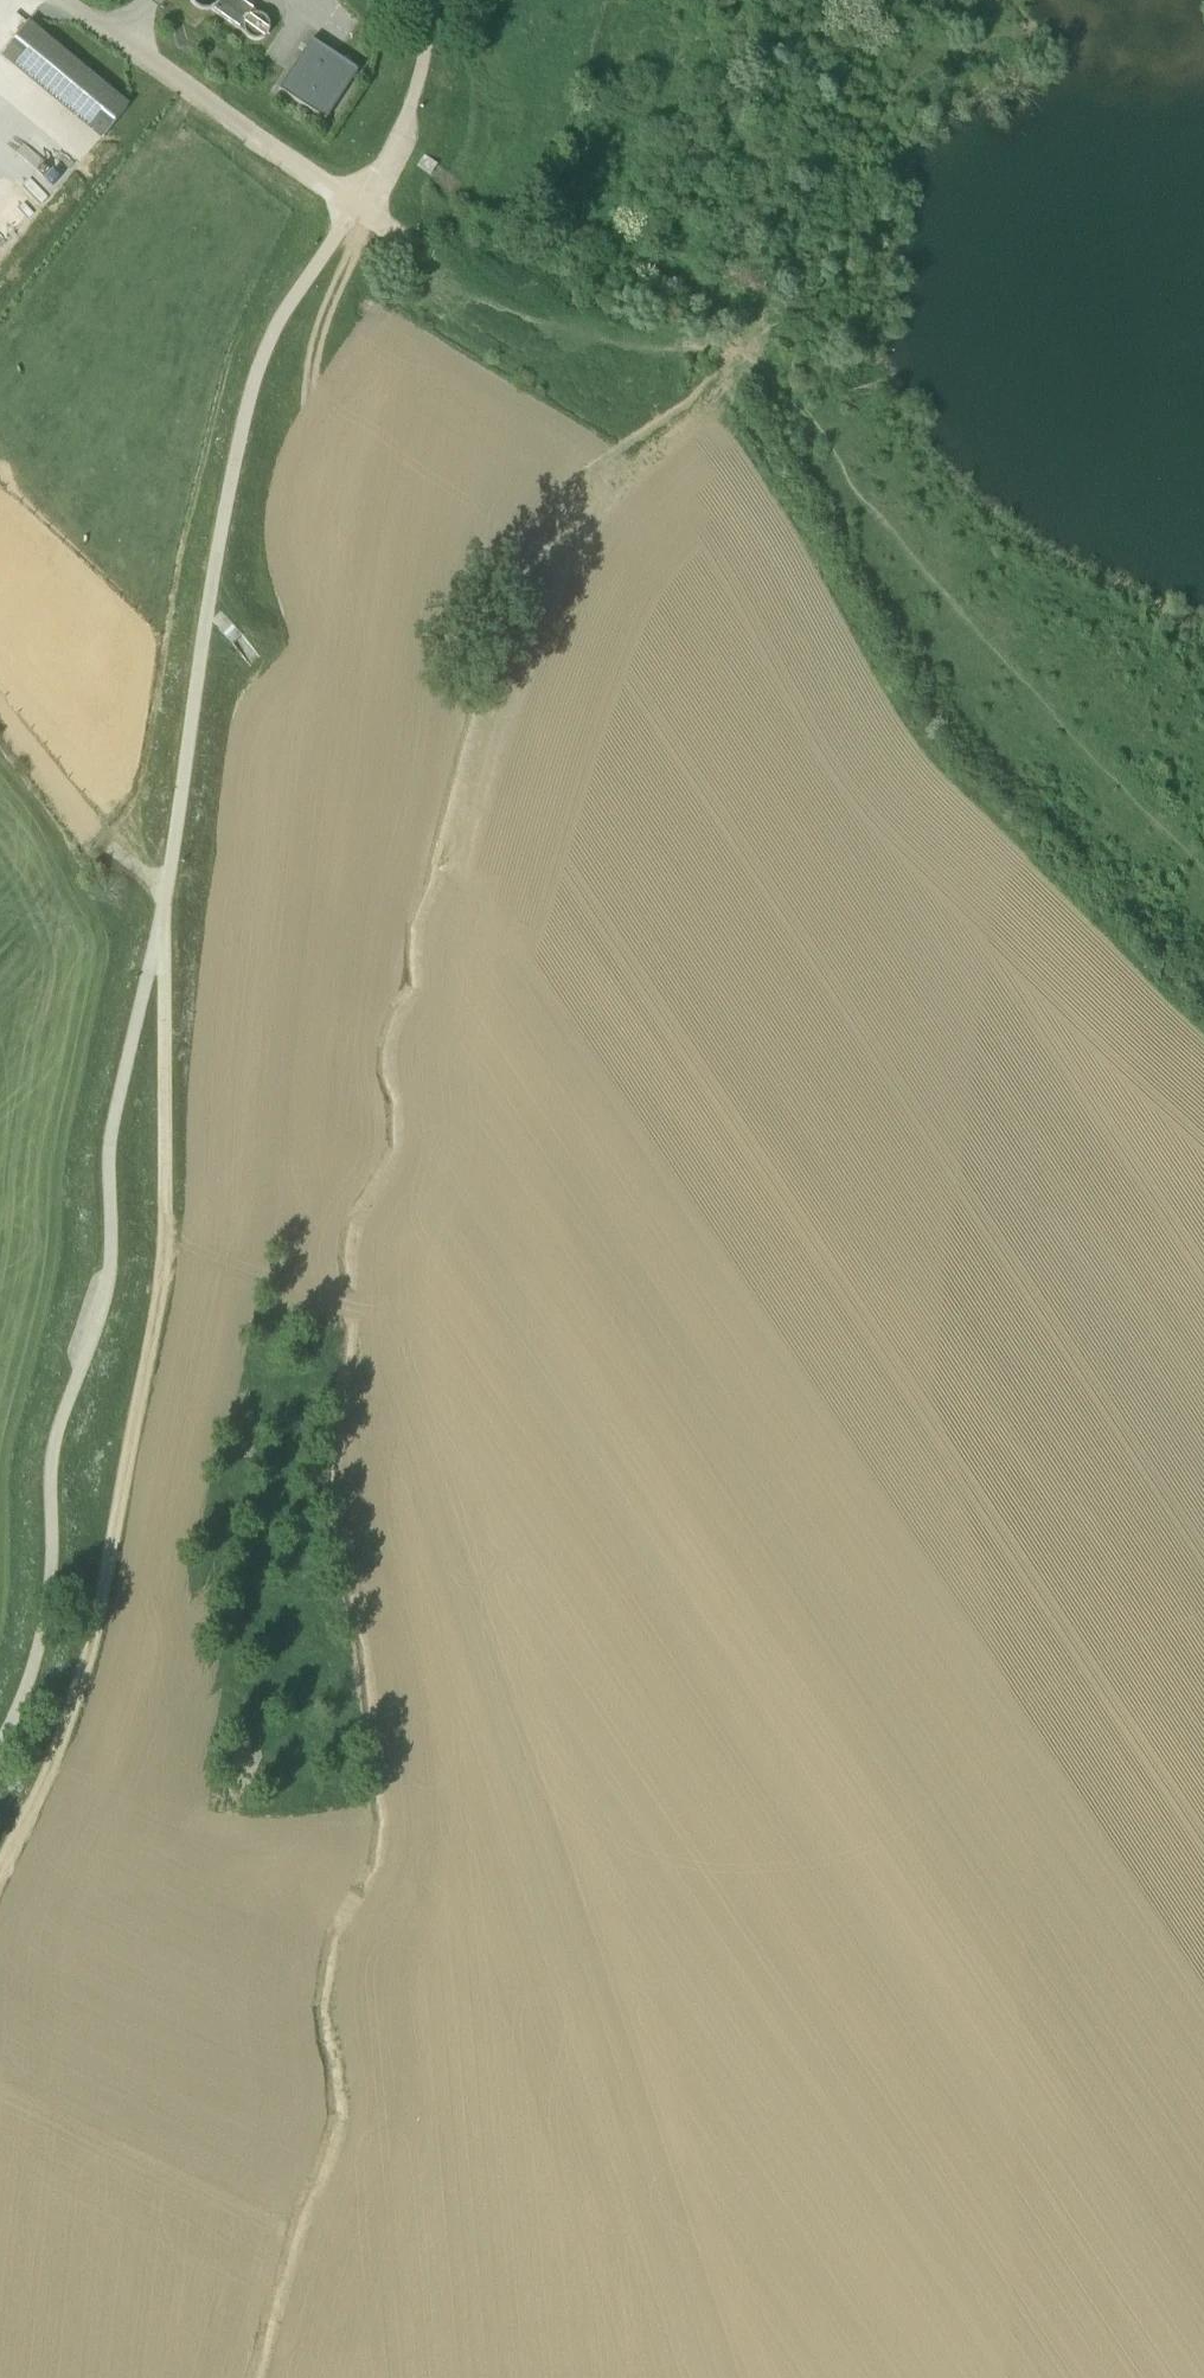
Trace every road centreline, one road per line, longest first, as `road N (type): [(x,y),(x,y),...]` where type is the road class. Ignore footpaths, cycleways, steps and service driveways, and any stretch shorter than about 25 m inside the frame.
road 1 (track): [(0,1878),(102,1617),(150,1365),(165,1247),(161,911)]
road 2 (unclassified): [(413,255),(45,0)]
road 3 (track): [(0,720),(98,841),(164,890)]

